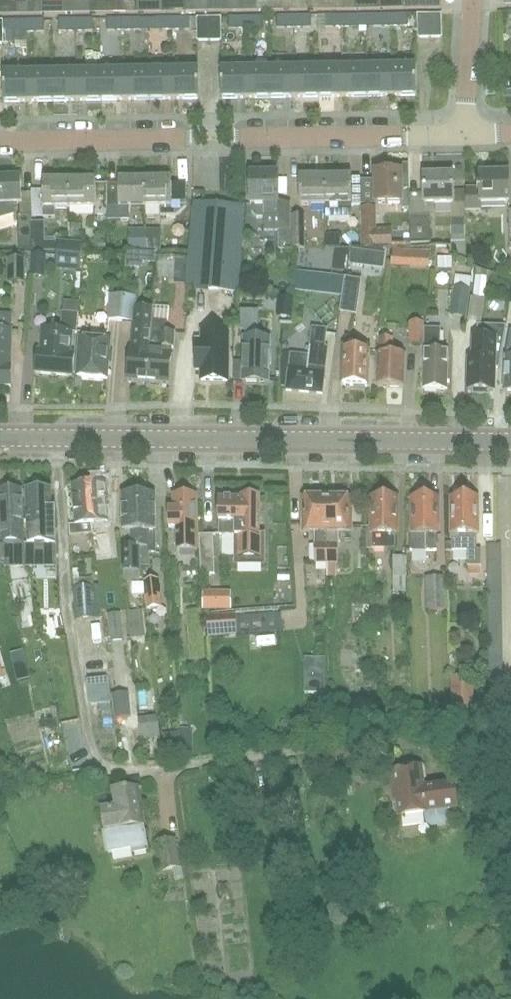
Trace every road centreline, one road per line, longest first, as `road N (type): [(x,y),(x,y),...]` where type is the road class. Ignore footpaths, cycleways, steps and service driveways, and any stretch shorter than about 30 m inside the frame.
road 1 (tertiary): [(510,440),(0,437)]
road 2 (residential): [(0,140),(462,135)]
road 3 (residential): [(462,135),(470,0)]

